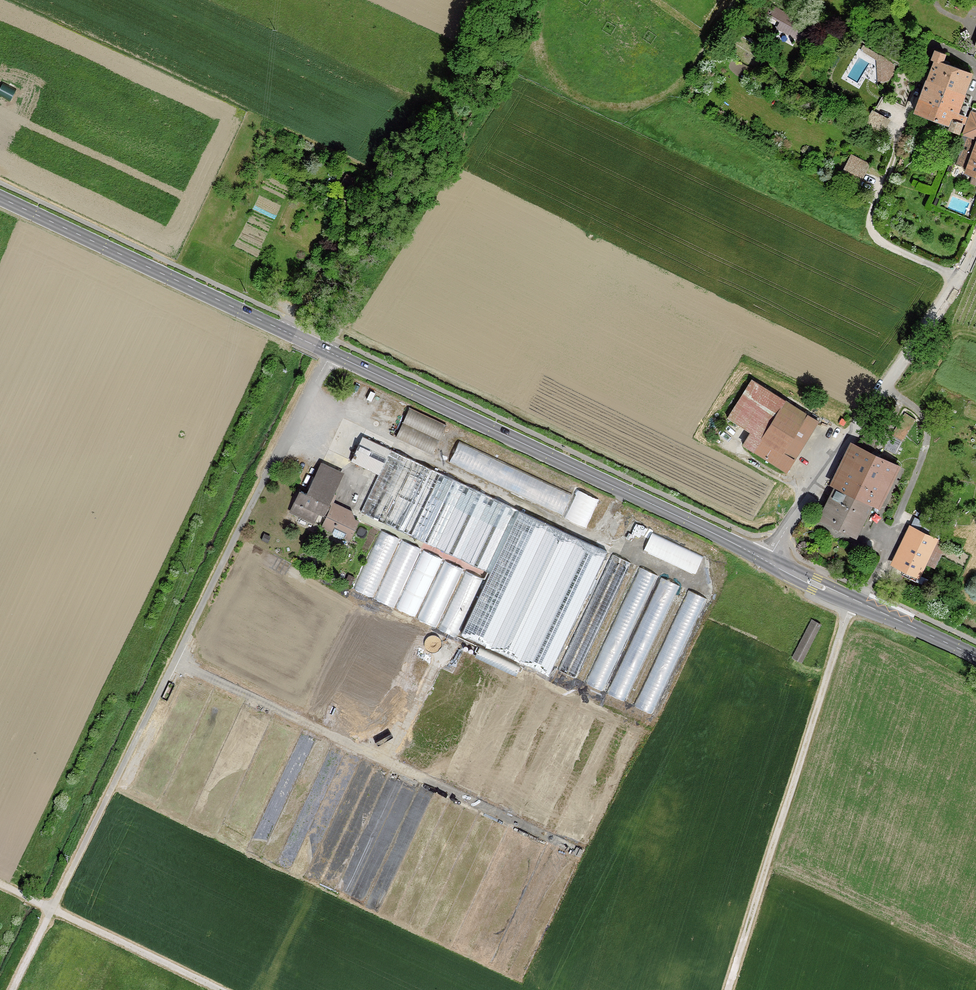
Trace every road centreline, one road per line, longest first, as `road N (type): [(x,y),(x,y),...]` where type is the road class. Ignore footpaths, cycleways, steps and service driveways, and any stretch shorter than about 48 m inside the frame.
road 1 (track): [(11,989),(265,479)]
road 2 (secondary): [(768,560),(331,353)]
road 3 (track): [(853,598),(727,989)]
road 4 (unclassified): [(975,241),(951,292),(768,560)]
road 5 (secondary): [(331,353),(0,197)]
road 6 (track): [(536,0),(537,36),(552,74),(579,97),(628,107),(680,84),(735,0)]
road 7 (track): [(222,989),(0,884)]
road 8 (secondary): [(975,656),(768,560)]
road 9 (track): [(280,329),(368,213)]
road 10 (unclassified): [(265,479),(331,353)]

